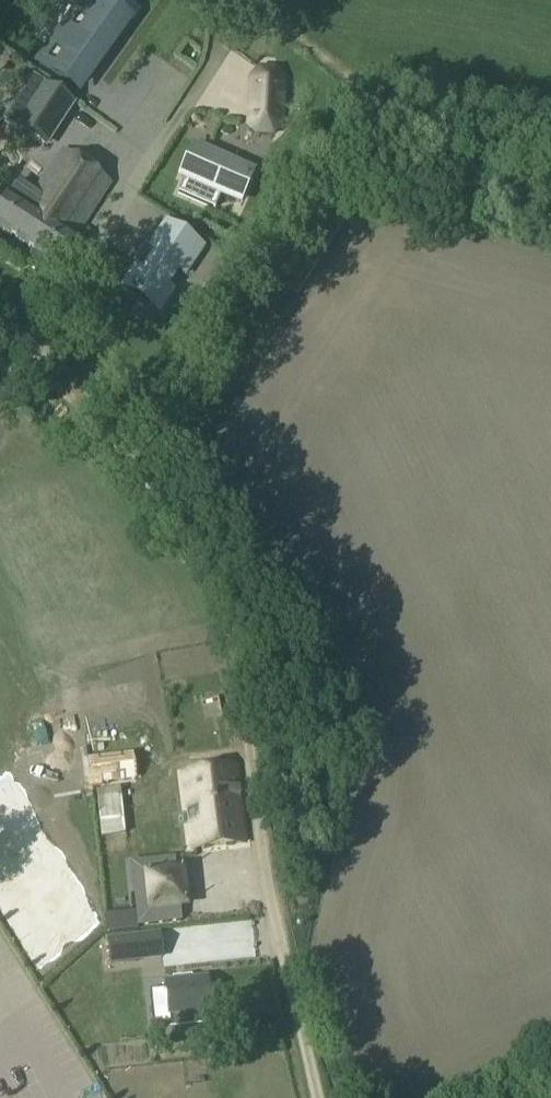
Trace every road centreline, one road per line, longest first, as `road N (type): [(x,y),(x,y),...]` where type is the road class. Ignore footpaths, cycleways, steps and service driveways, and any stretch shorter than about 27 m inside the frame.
road 1 (track): [(314,1097),(252,744),(208,576),(73,392),(0,359)]

